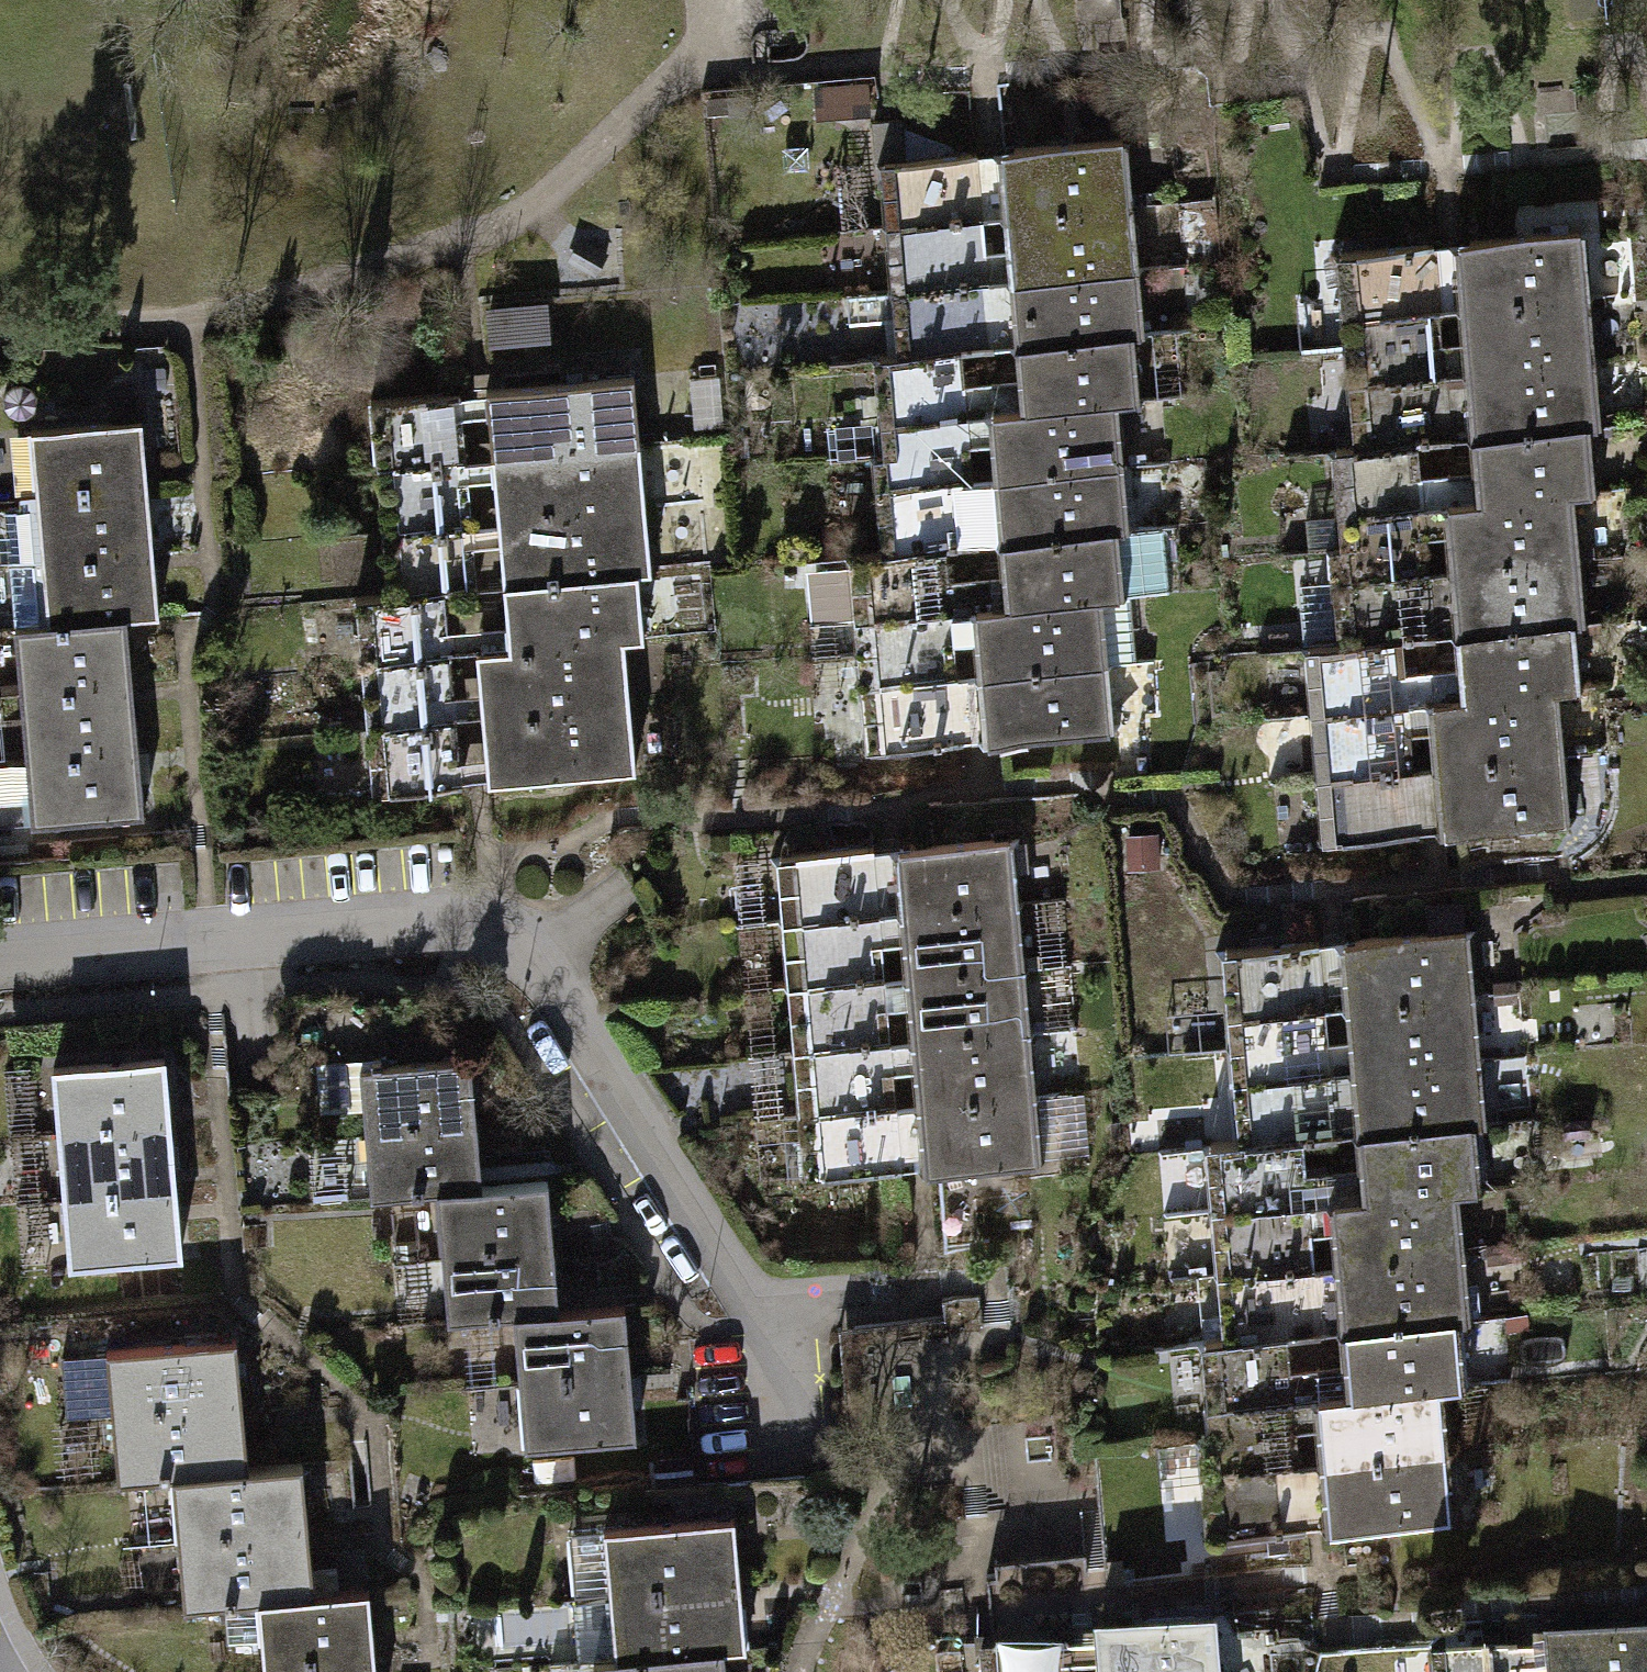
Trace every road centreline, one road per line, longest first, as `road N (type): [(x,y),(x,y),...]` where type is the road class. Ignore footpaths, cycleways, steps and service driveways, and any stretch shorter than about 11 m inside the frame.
road 1 (residential): [(0,961),(393,919),(447,918),(512,940),(775,1356),(787,1467)]

